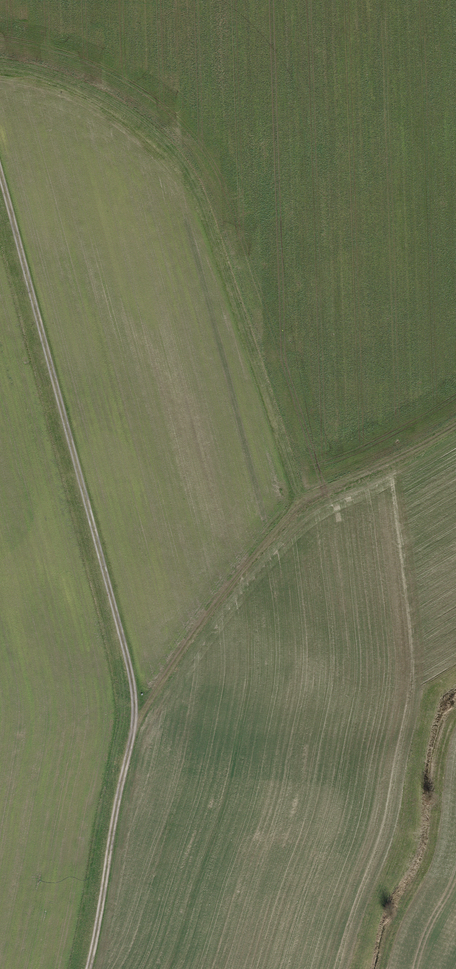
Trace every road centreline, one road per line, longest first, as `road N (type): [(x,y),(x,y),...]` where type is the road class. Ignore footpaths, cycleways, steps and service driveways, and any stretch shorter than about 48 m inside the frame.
road 1 (track): [(0,174),(134,690),(87,968)]
road 2 (track): [(133,716),(296,502),(455,425)]

